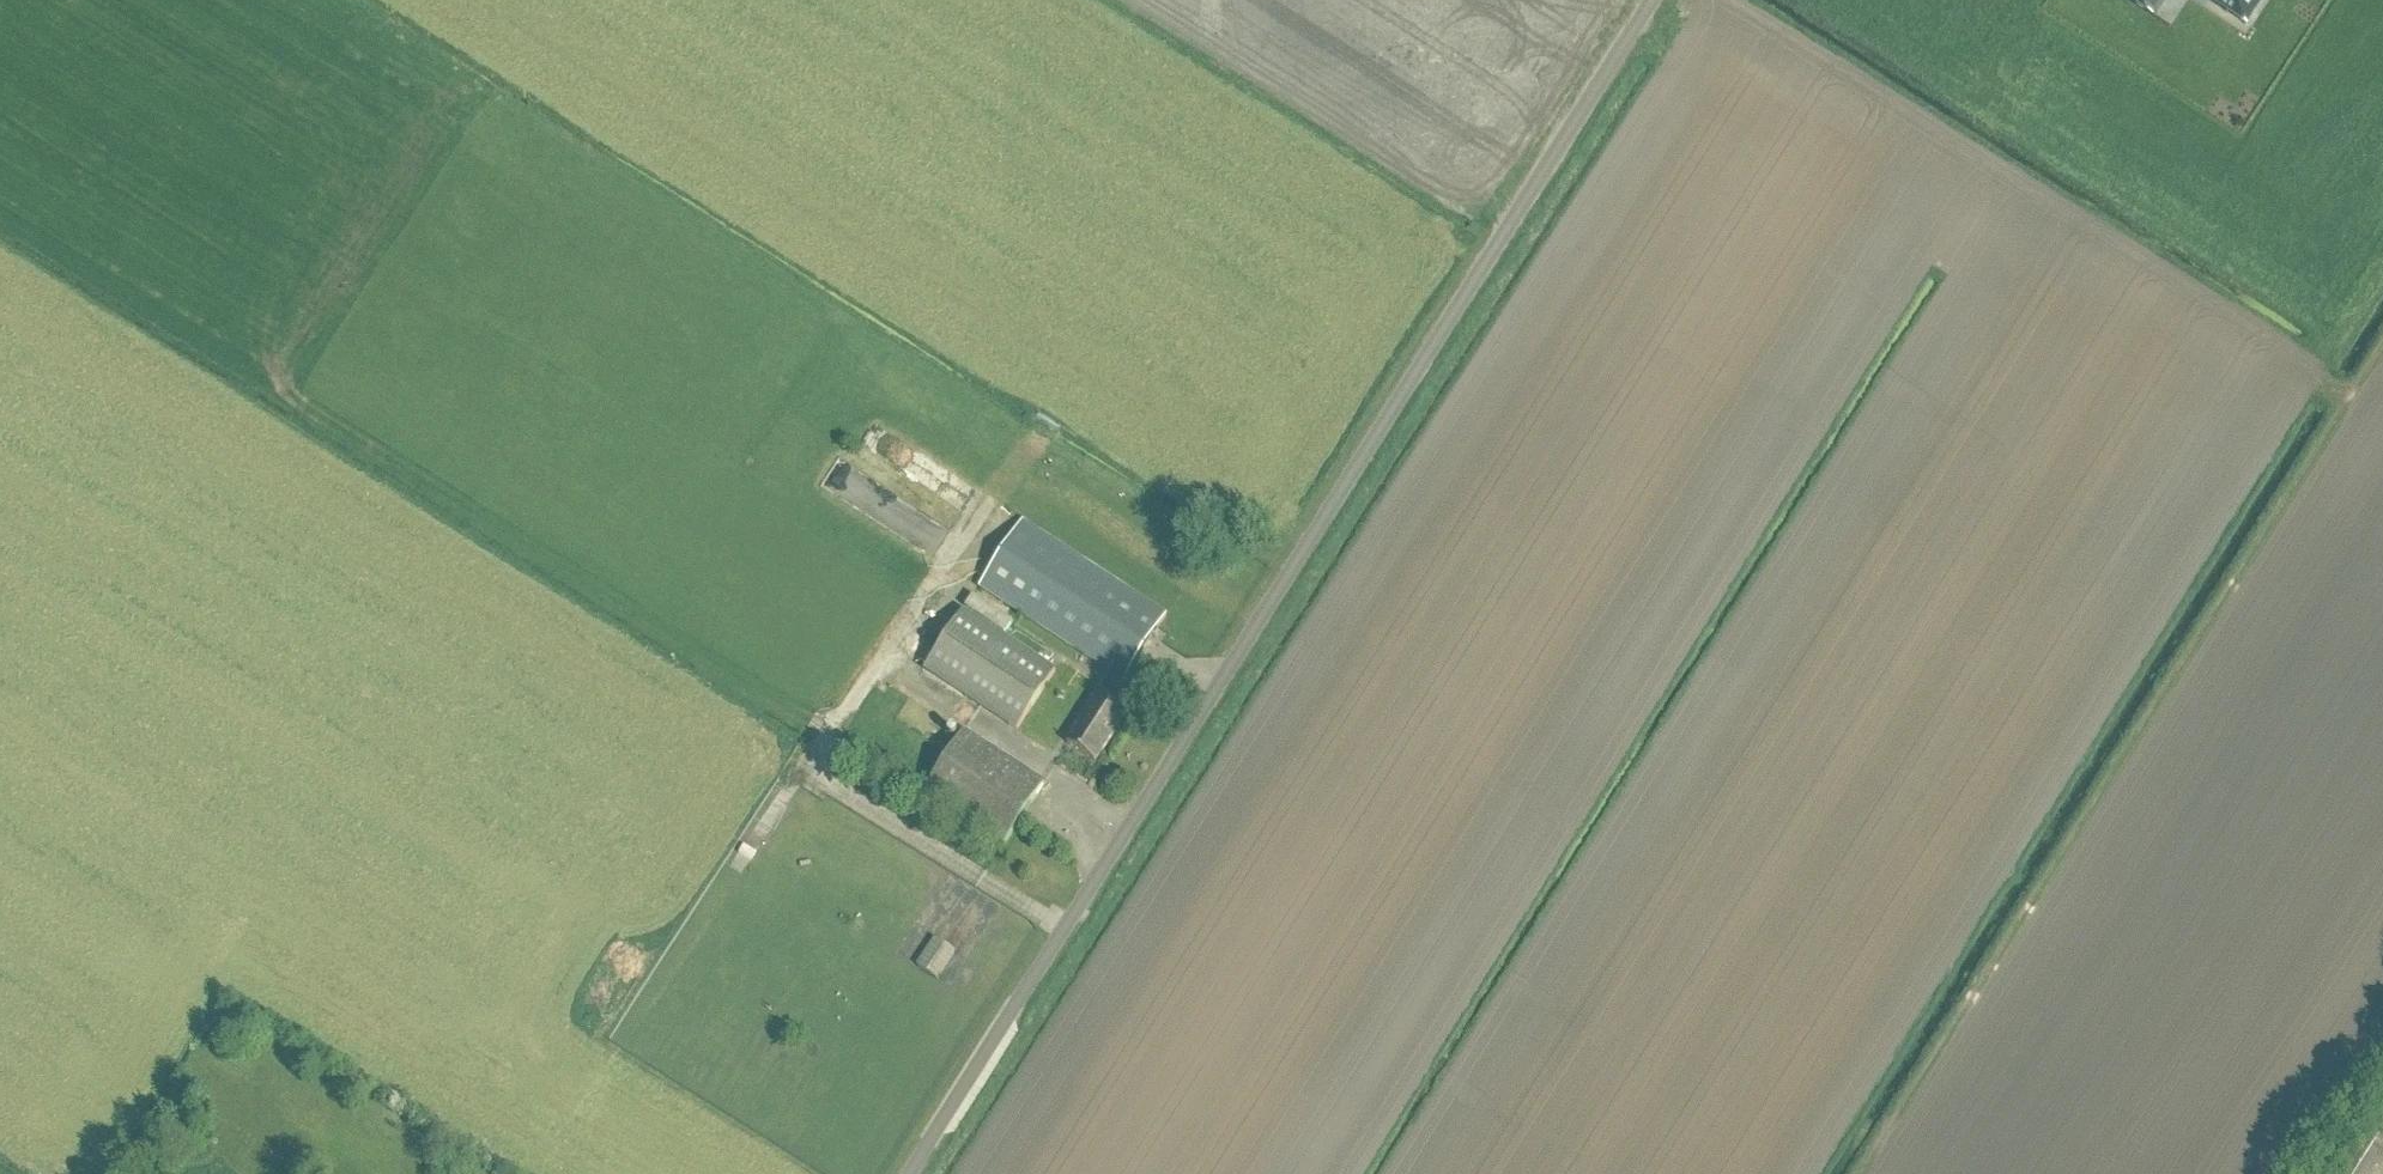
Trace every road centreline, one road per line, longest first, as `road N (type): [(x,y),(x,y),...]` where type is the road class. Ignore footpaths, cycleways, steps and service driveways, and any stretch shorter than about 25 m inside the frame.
road 1 (unclassified): [(908,1173),(1651,0)]

